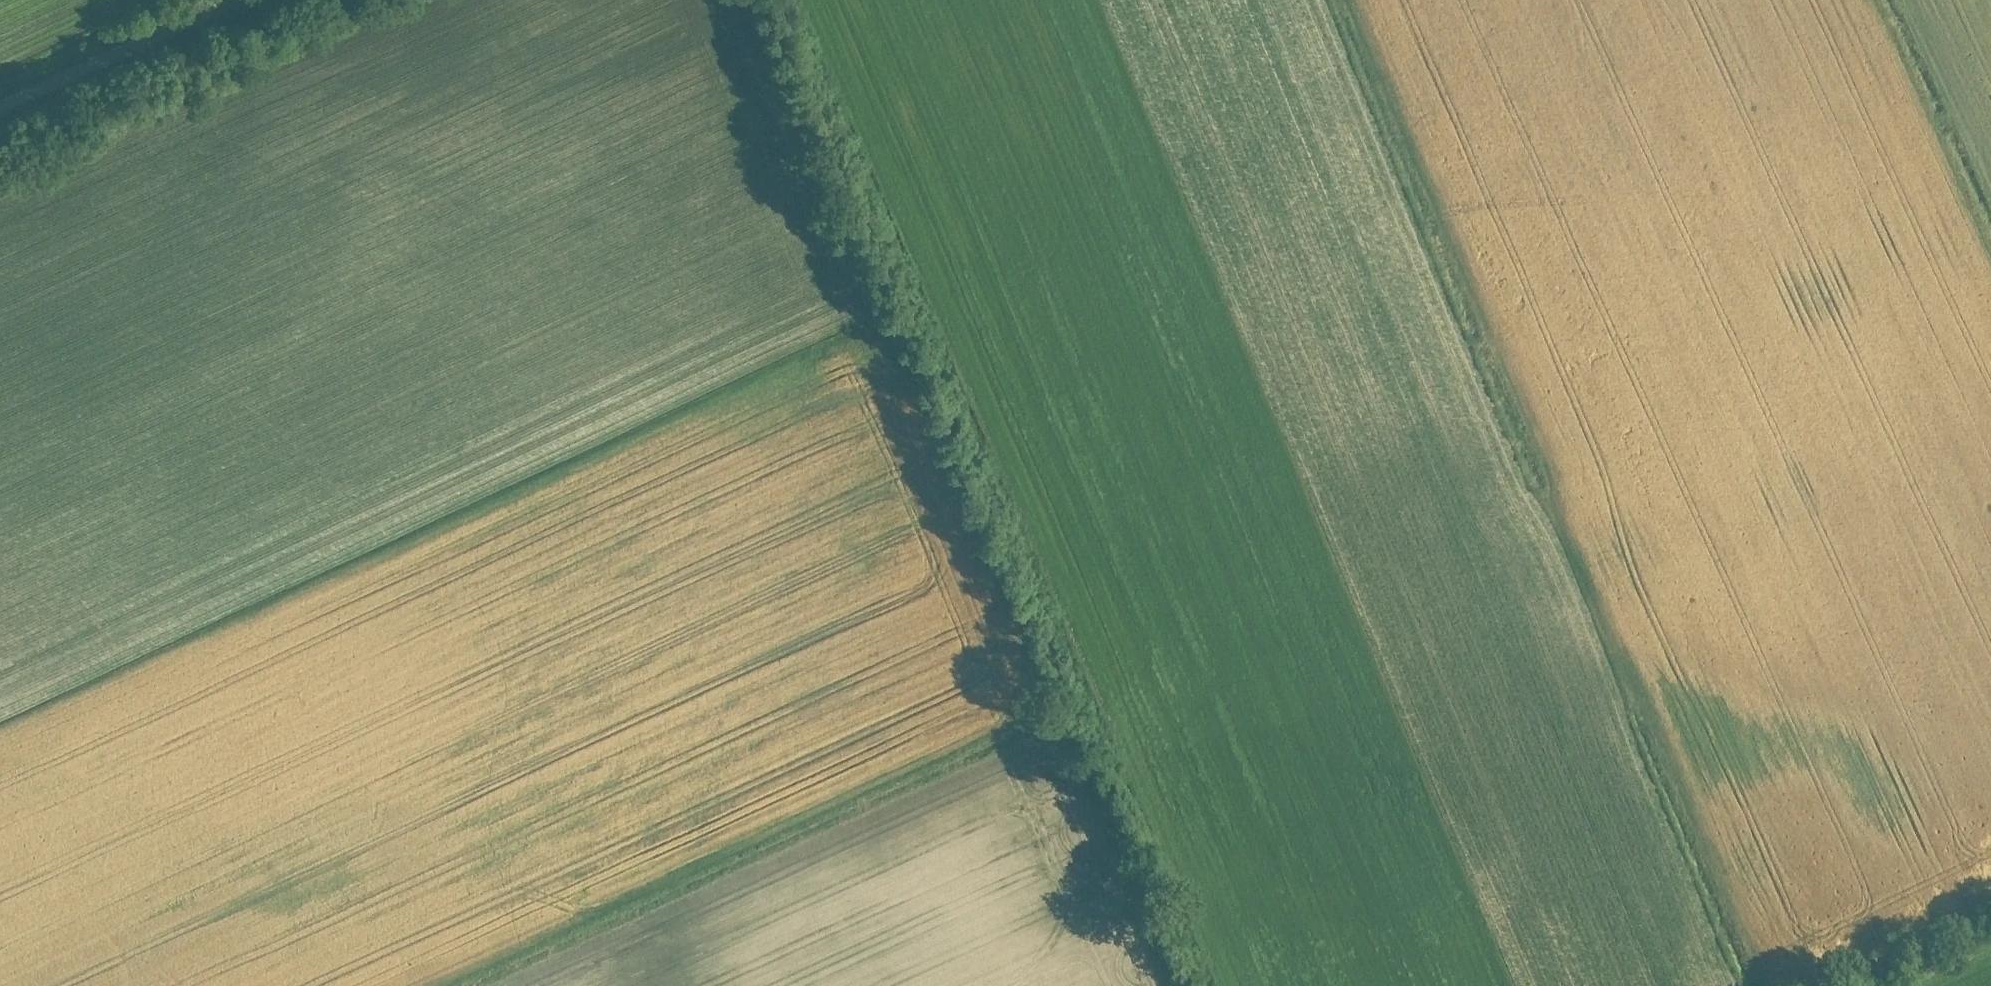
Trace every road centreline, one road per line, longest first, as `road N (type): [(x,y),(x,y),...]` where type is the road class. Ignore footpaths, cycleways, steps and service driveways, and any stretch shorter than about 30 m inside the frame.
road 1 (track): [(0,112),(247,0)]

